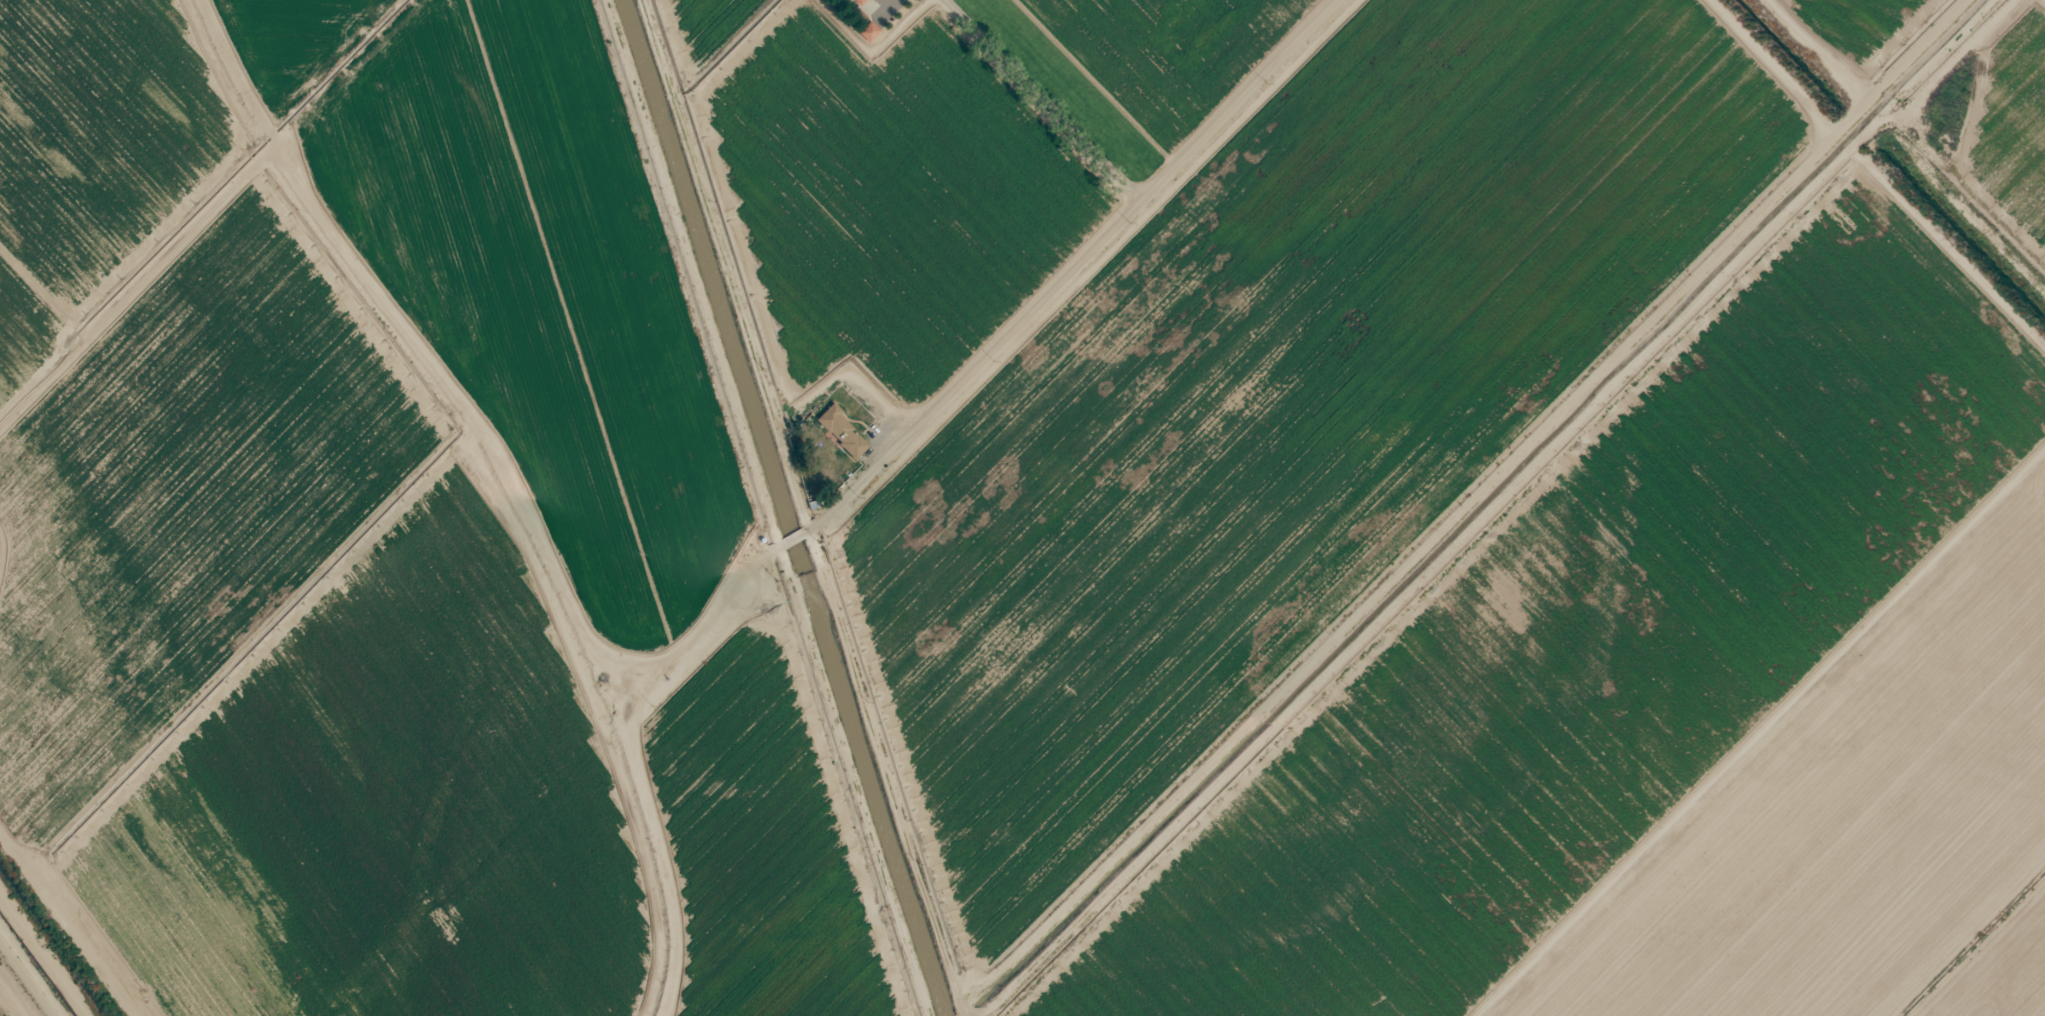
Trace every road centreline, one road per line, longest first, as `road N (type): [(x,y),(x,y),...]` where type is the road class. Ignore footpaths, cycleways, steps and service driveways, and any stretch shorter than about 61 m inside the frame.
road 1 (track): [(1098,1015),(1855,245),(1905,260),(2044,401)]
road 2 (residential): [(1339,0),(1154,177),(831,520),(800,540)]
road 3 (track): [(1500,1015),(2044,497)]
road 4 (residential): [(777,554),(637,706),(634,758),(680,950),(665,1015)]
road 5 (track): [(127,1015),(0,838)]

